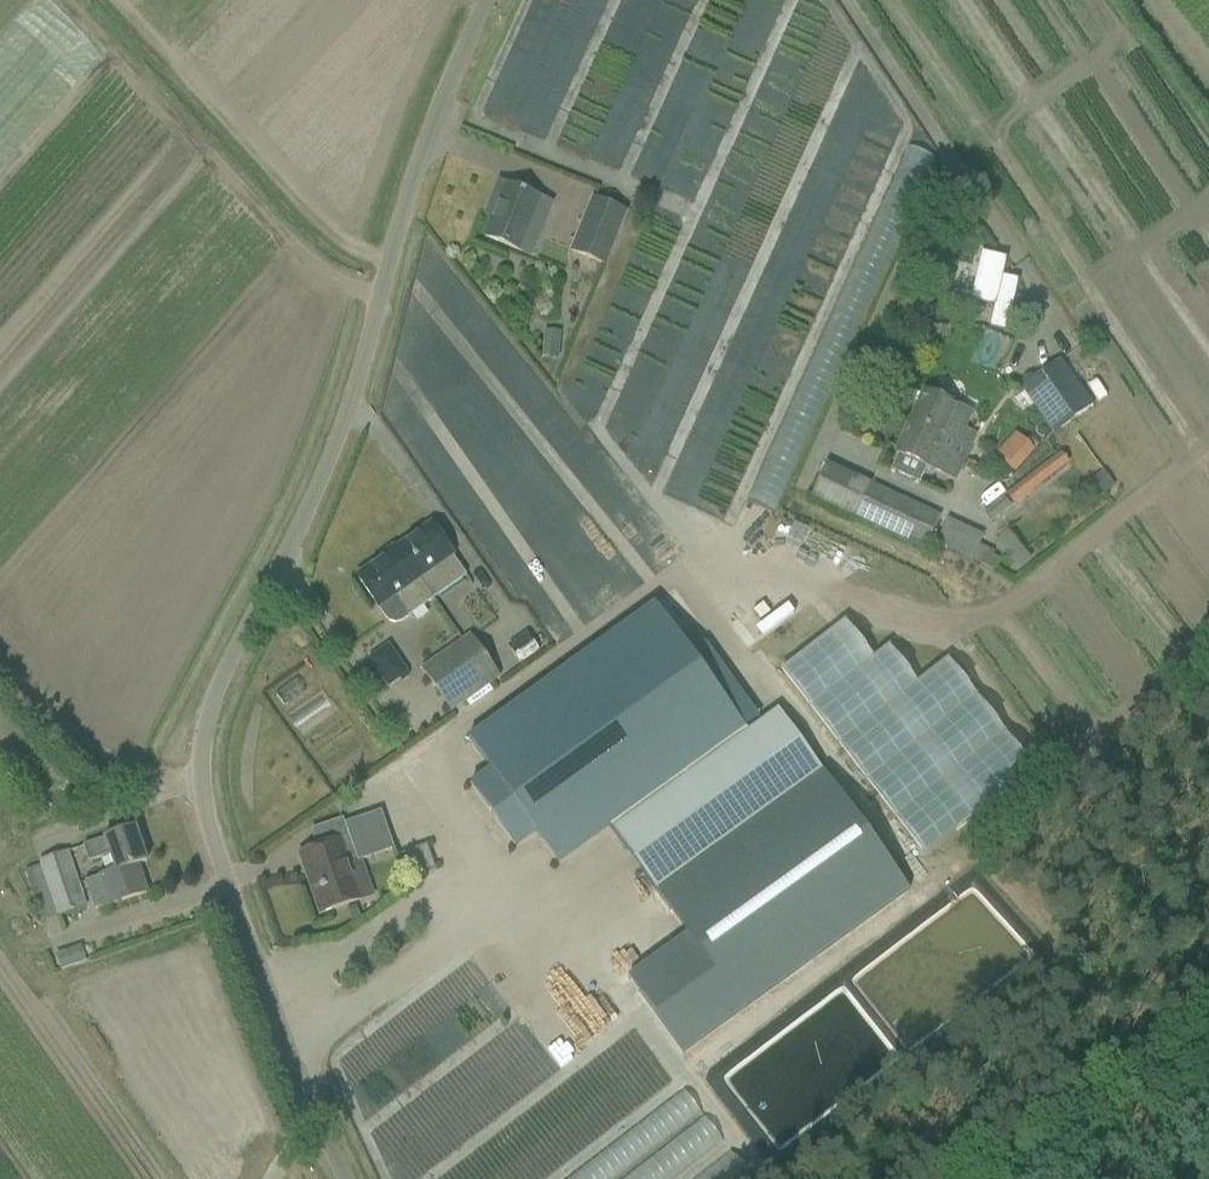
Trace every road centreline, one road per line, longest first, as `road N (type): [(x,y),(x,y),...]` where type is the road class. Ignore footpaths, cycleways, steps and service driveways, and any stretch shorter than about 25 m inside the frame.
road 1 (unclassified): [(337,1178),(190,776),(197,728),(345,401),(394,213),(486,0)]
road 2 (track): [(1077,366),(842,0)]

